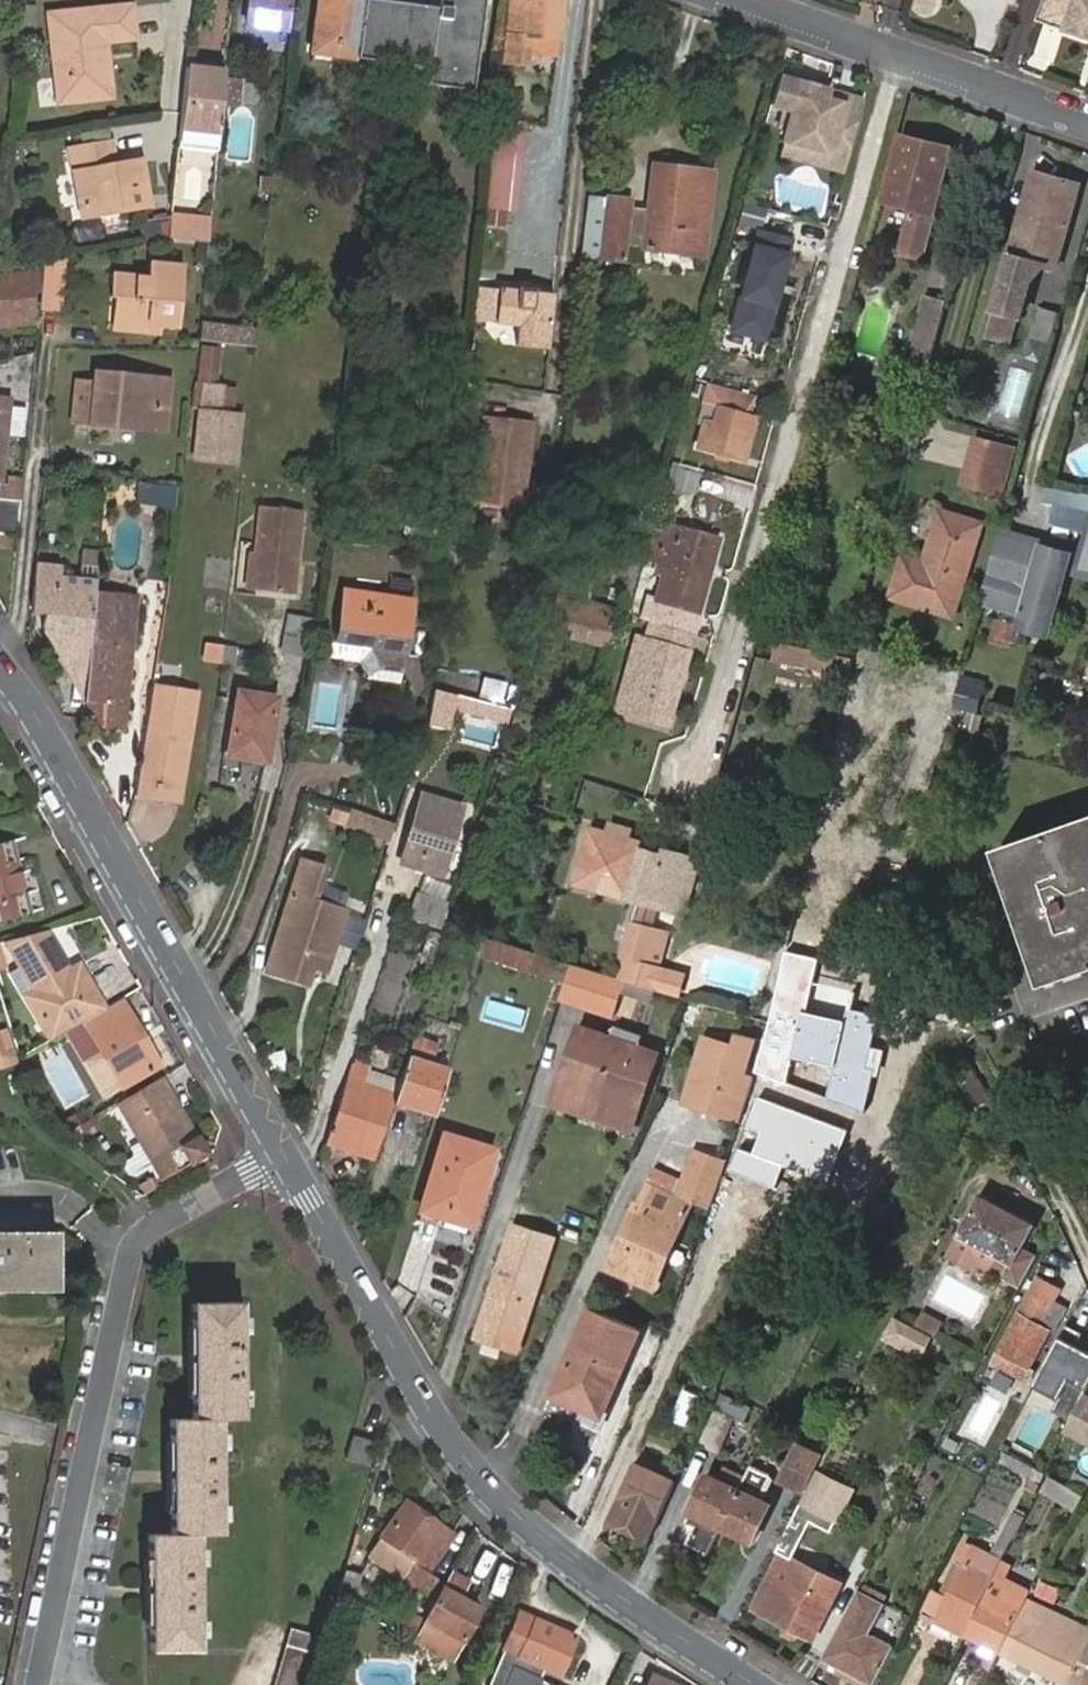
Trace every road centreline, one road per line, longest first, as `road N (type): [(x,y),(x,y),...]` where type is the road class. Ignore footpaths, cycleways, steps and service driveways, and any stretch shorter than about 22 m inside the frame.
road 1 (tertiary): [(286,1157),(464,1456),(564,1552),(756,1684)]
road 2 (residential): [(286,1157),(185,1207),(139,1241),(122,1285),(37,1684)]
road 3 (tertiary): [(0,666),(38,718),(286,1157)]
road 4 (residential): [(729,0),(1087,123)]

